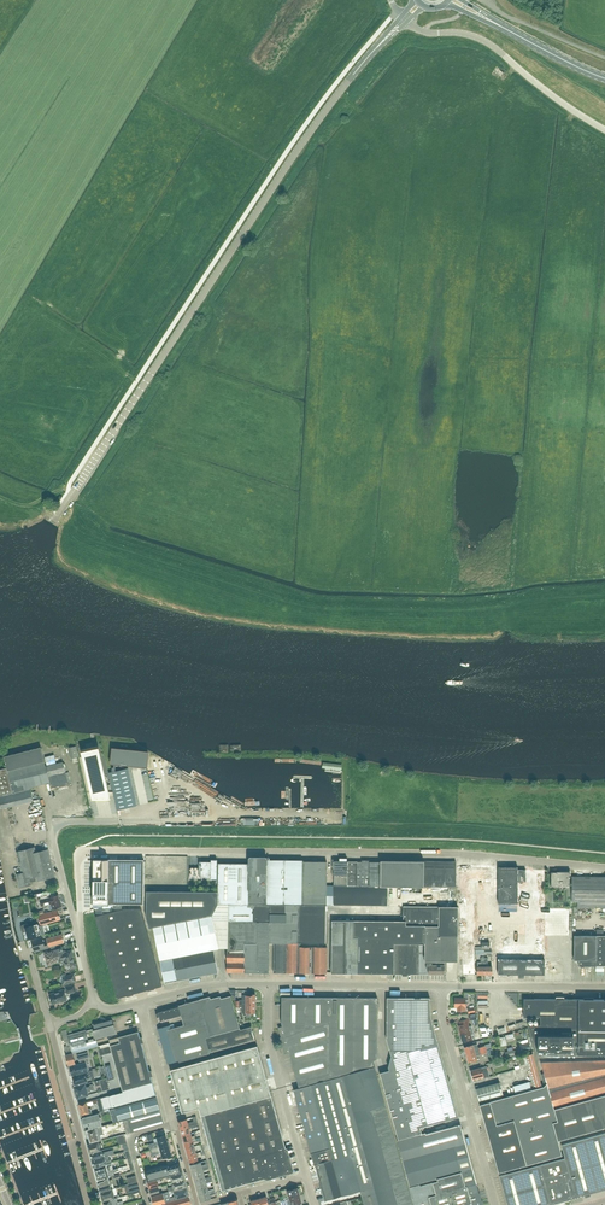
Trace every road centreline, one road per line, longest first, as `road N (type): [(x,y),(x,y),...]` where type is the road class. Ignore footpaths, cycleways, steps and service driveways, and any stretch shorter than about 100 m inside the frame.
road 1 (secondary): [(52,524),(304,140),(373,51)]
road 2 (unclassified): [(79,859),(93,850),(451,853),(604,867)]
road 3 (unclassified): [(406,22),(484,41),(604,130)]
road 4 (unclassified): [(494,1204),(442,1025),(442,987)]
road 5 (residential): [(79,930),(53,826),(146,820)]
road 6 (unclassified): [(306,1175),(269,1041),(267,985)]
road 7 (residential): [(99,1204),(50,1025)]
road 8 (unclassified): [(604,987),(442,987)]
road 9 (unclassified): [(484,0),(604,58)]
road 10 (unclassified): [(267,985),(197,987),(140,1003)]
road 11 (residential): [(173,1122),(140,1003)]

